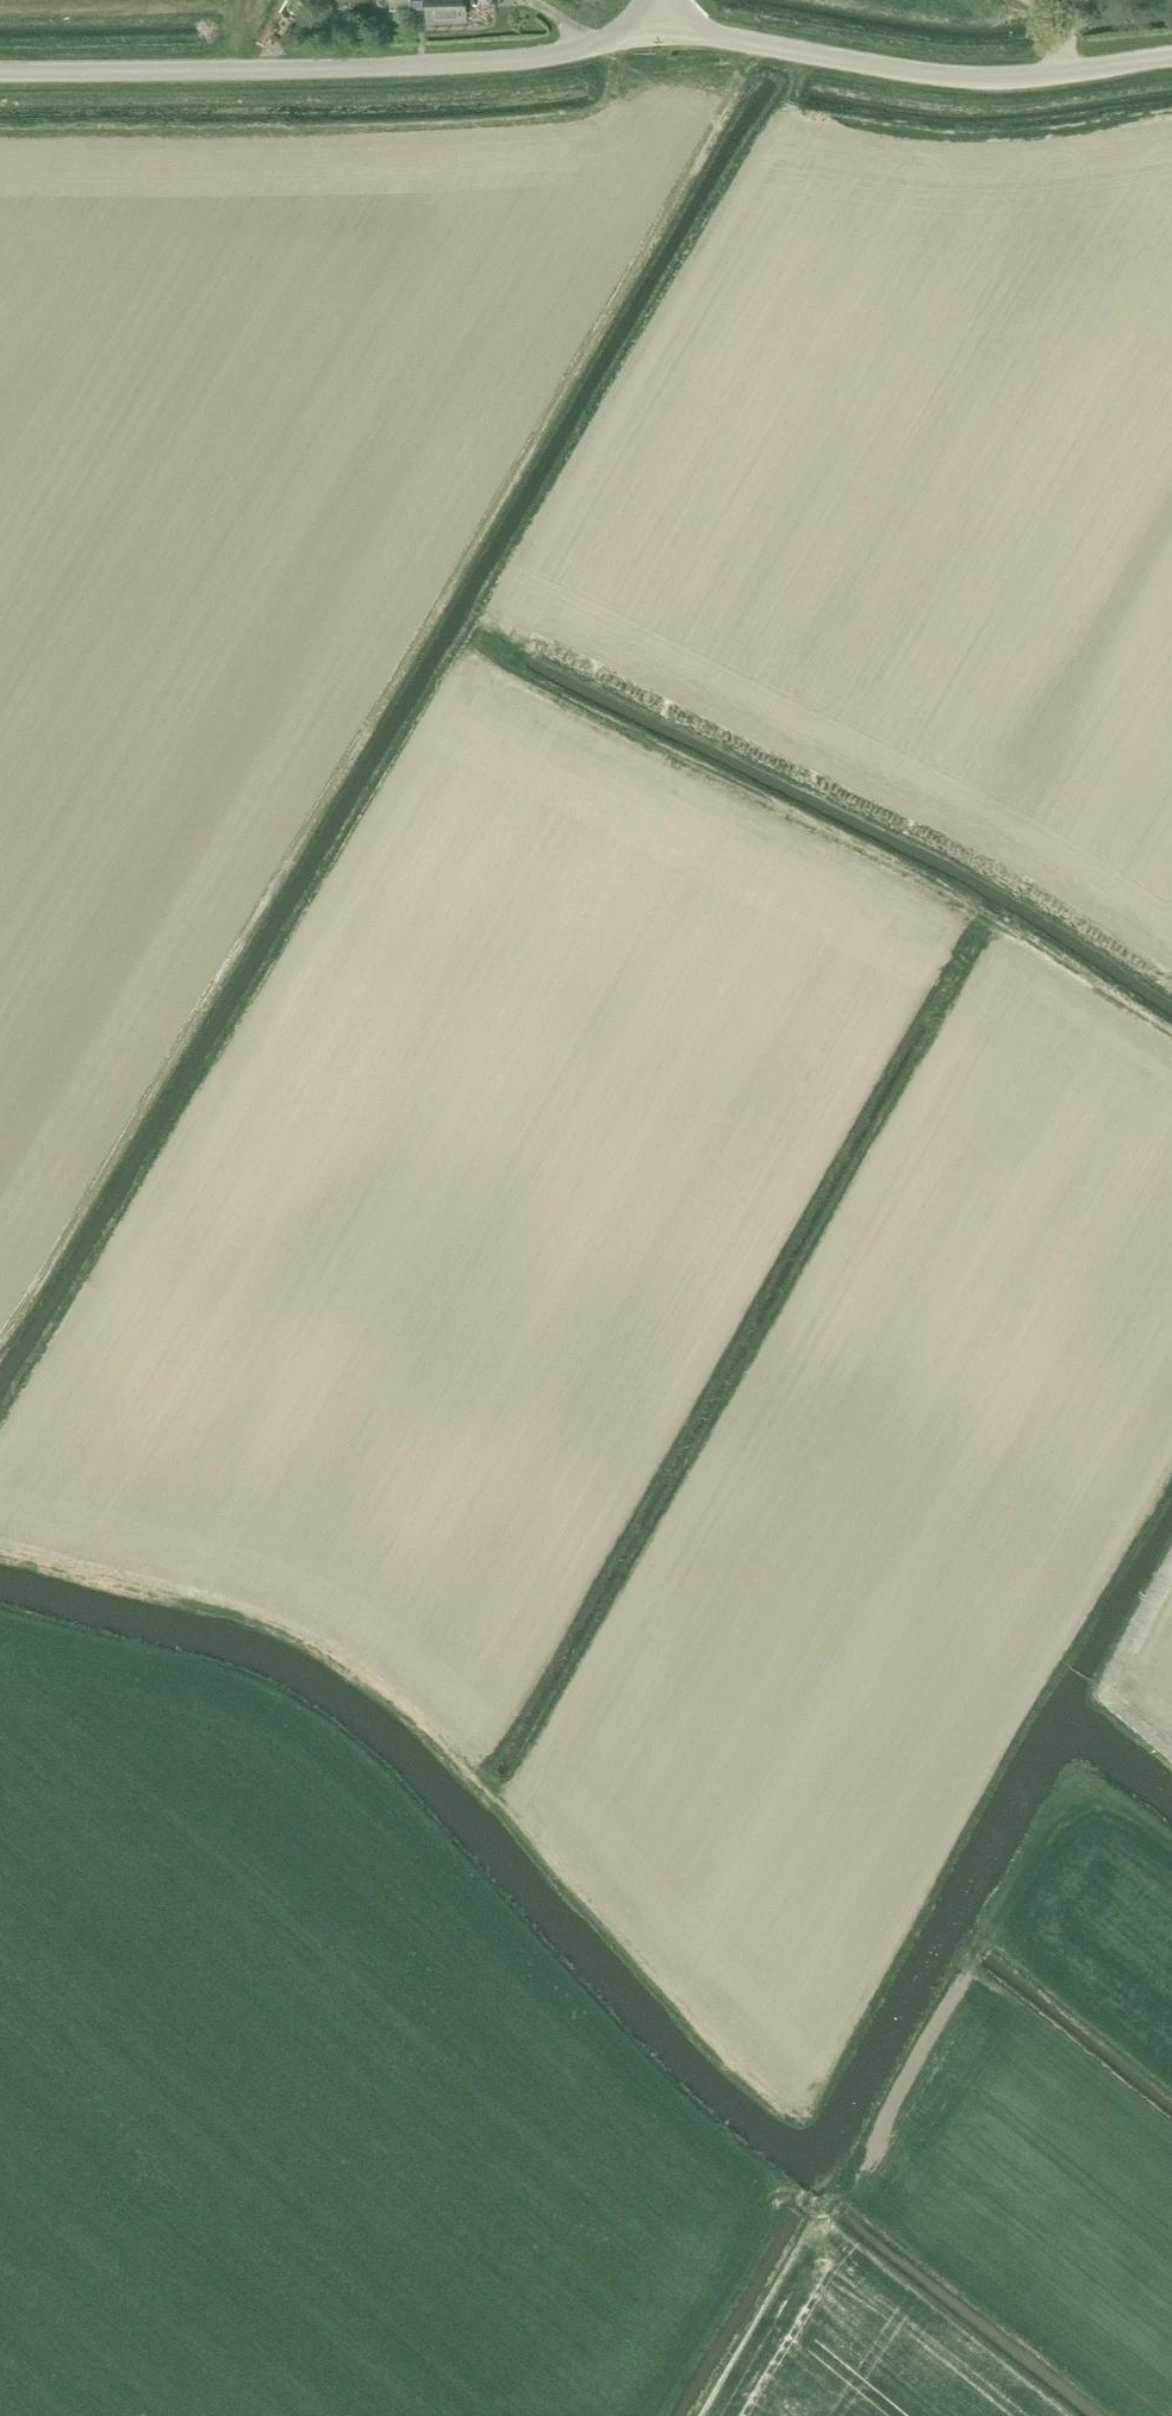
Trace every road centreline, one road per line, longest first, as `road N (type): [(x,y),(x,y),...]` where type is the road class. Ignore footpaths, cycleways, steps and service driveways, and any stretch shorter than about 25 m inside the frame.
road 1 (unclassified): [(0,72),(481,63),(658,34)]
road 2 (tertiary): [(1171,57),(981,77),(658,34)]

